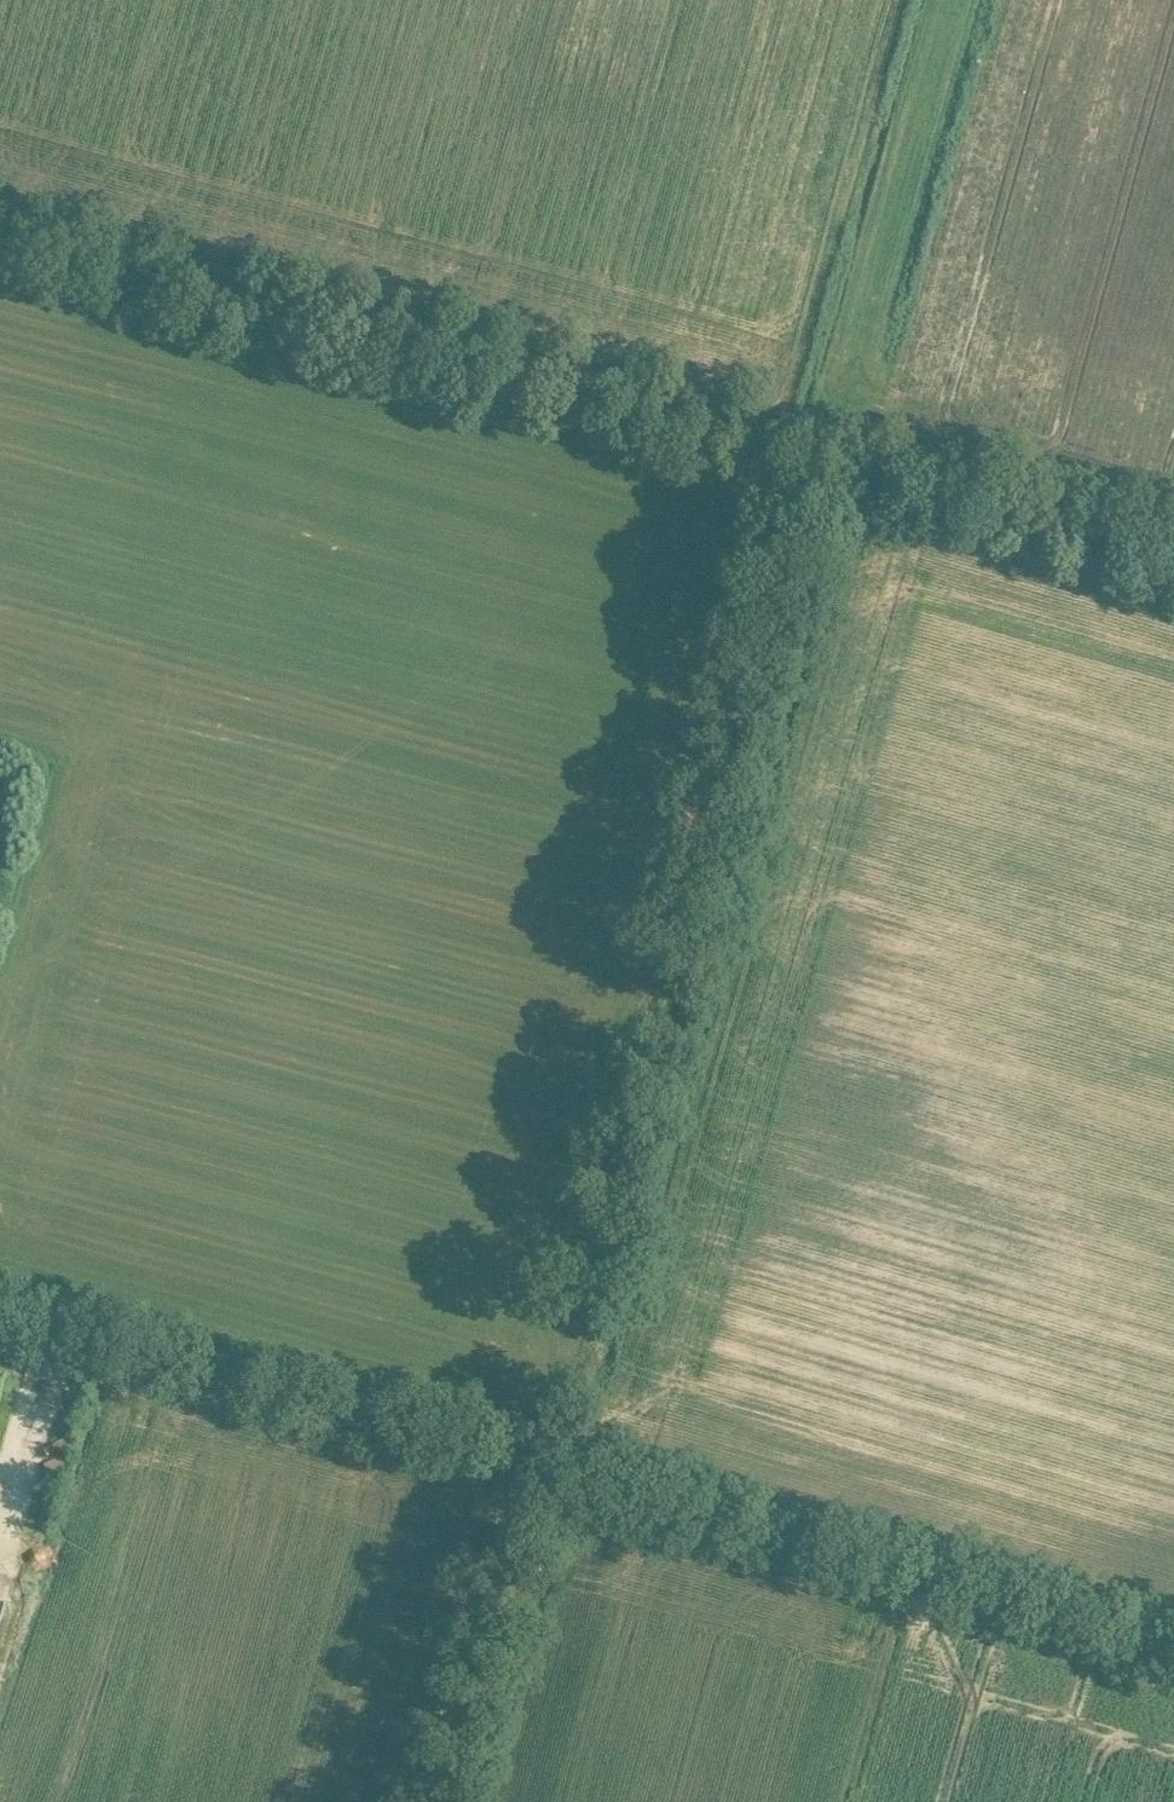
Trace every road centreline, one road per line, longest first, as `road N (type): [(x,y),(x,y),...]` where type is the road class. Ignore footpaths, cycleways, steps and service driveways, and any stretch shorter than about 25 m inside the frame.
road 1 (unclassified): [(1173,1627),(0,1299)]
road 2 (track): [(0,230),(1173,553)]
road 3 (track): [(946,0),(821,454)]

